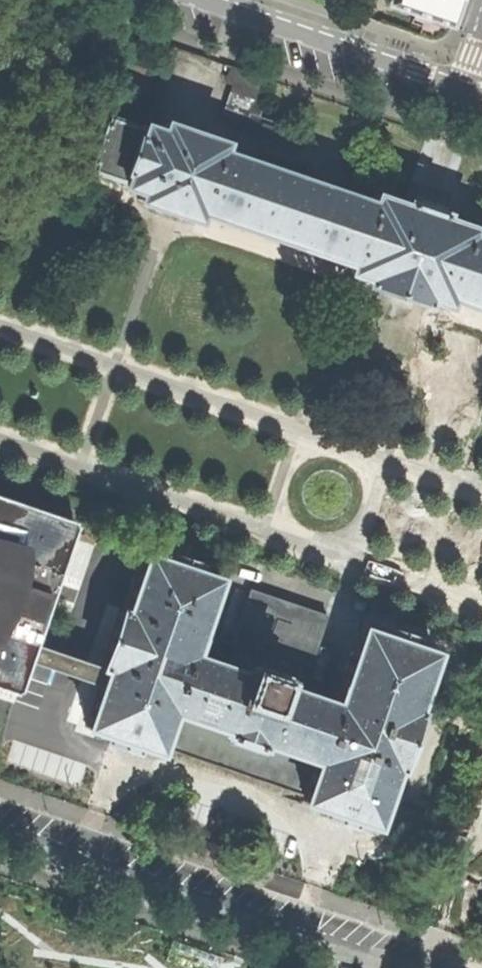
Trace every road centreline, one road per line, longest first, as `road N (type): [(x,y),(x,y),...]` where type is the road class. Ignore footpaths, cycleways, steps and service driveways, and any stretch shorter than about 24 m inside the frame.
road 1 (unclassified): [(0,842),(369,967)]
road 2 (residential): [(196,0),(462,90)]

